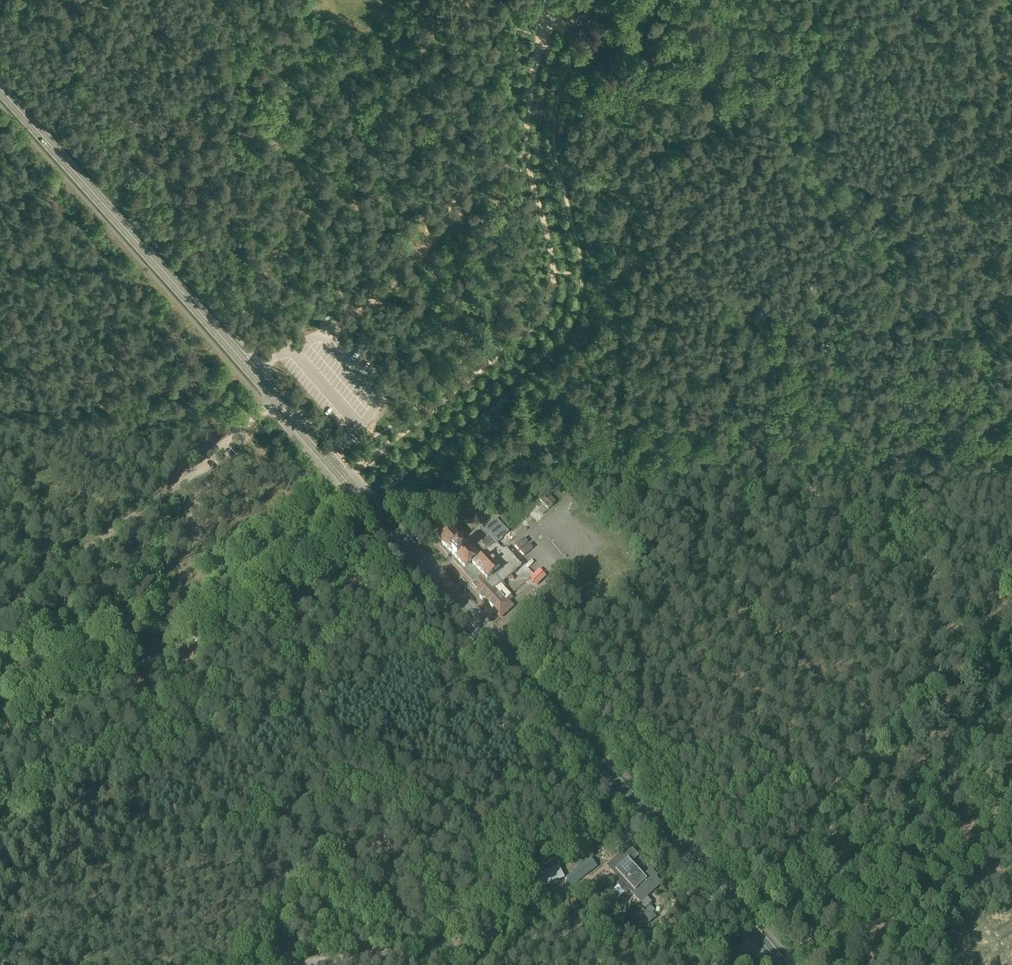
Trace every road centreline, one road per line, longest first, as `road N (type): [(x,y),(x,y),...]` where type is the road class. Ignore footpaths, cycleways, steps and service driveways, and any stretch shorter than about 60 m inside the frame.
road 1 (primary): [(781,964),(0,90)]
road 2 (track): [(1011,506),(939,538),(857,603),(740,642),(679,639),(539,609),(495,650)]
road 3 (track): [(771,936),(754,950),(654,933),(299,964)]
road 4 (track): [(430,412),(542,317),(551,299),(550,249),(526,150),(548,0)]
road 5 (track): [(334,485),(173,603),(0,669)]
road 6 (track): [(150,503),(0,617)]
road 7 (track): [(269,406),(150,503)]
road 8 (track): [(239,371),(108,405)]
road 9 (track): [(957,0),(906,22),(840,0)]

